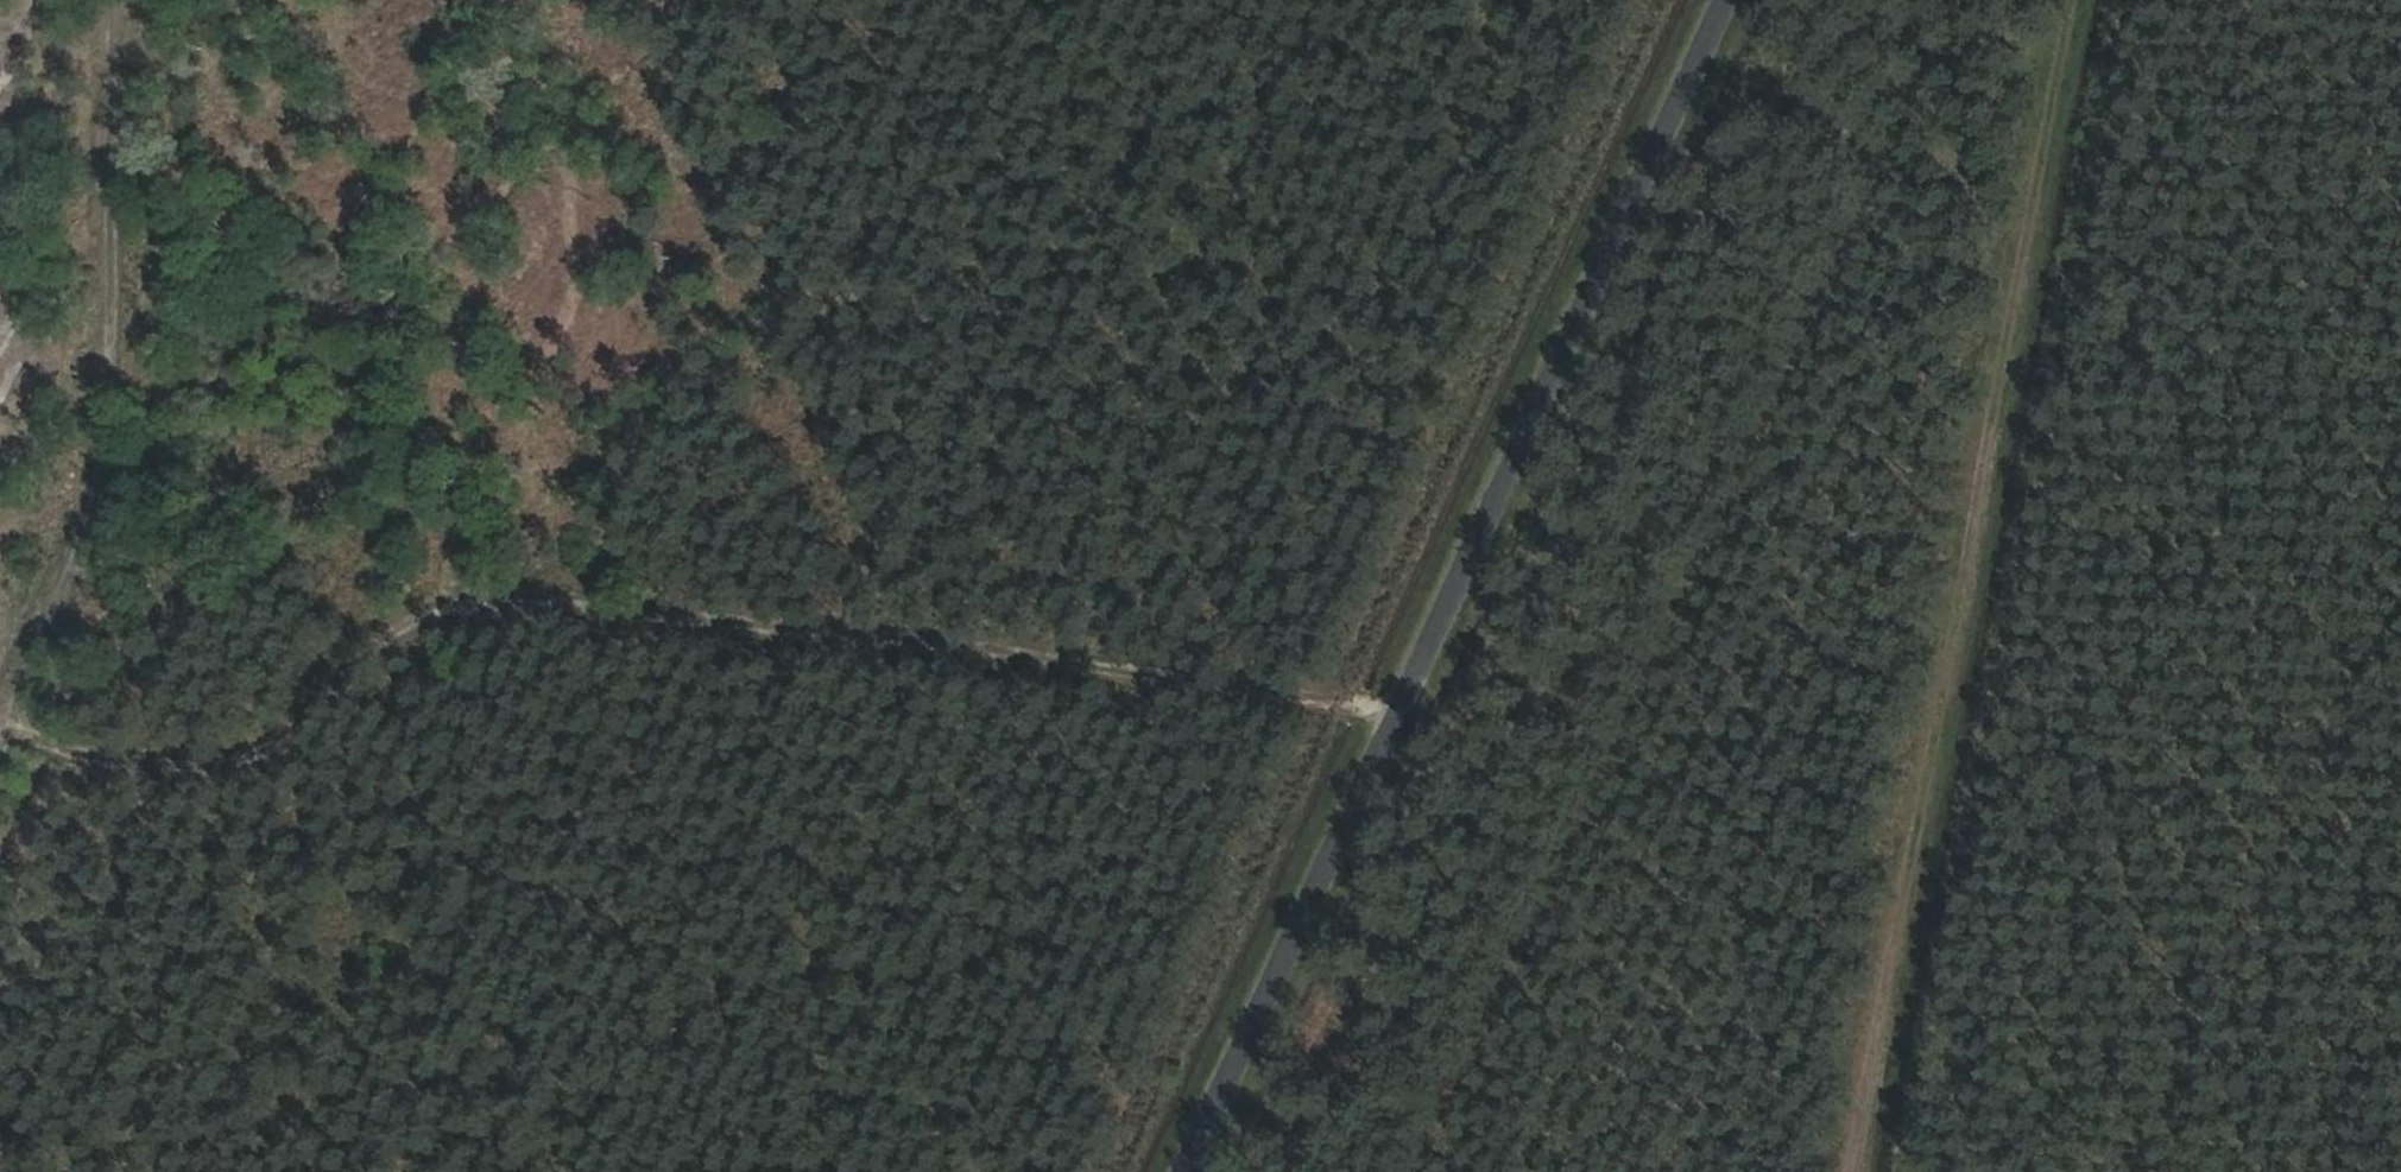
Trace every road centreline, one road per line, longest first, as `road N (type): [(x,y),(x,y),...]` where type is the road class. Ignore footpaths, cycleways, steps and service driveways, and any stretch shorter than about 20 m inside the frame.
road 1 (unclassified): [(1732,0),(1192,1171)]
road 2 (track): [(1851,1171),(2063,0)]

